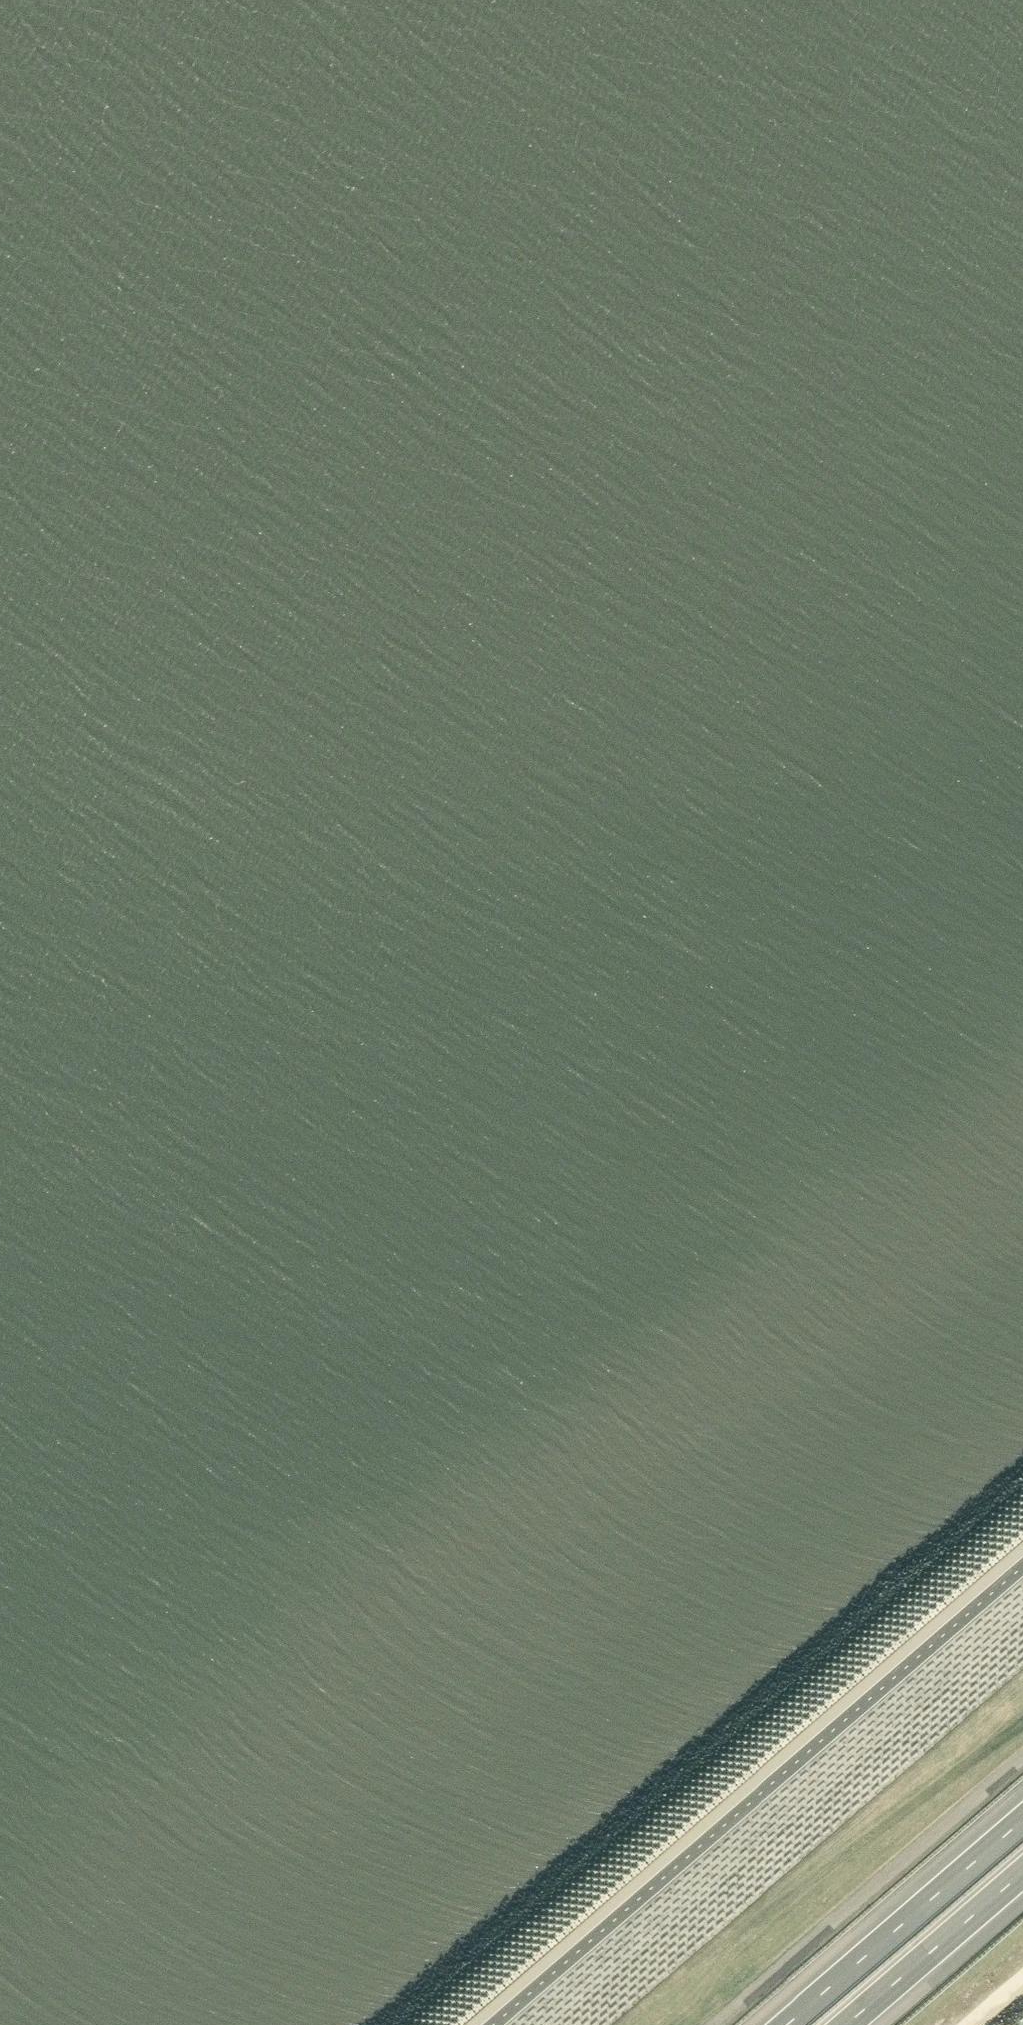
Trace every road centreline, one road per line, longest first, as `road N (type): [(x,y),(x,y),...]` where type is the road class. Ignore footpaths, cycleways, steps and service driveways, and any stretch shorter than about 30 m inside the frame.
road 1 (motorway): [(1022,1814),(779,2024)]
road 2 (motorway): [(839,2024),(1022,1866)]

